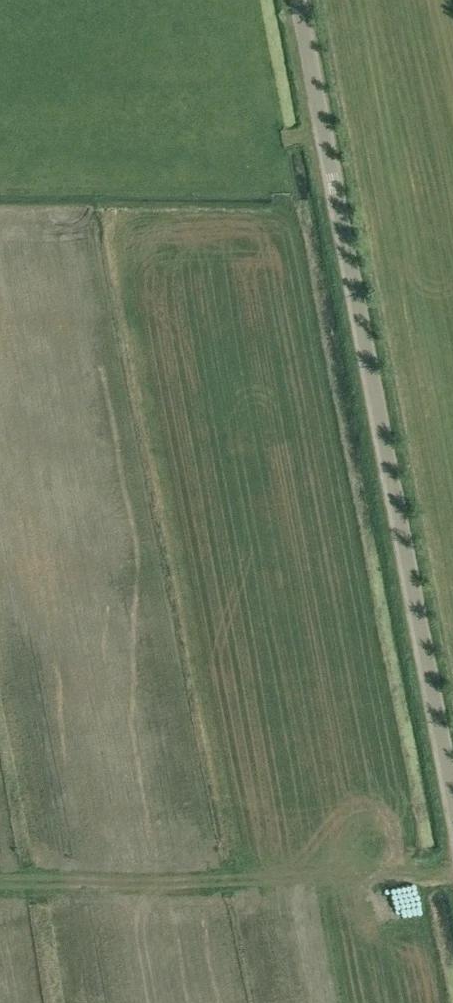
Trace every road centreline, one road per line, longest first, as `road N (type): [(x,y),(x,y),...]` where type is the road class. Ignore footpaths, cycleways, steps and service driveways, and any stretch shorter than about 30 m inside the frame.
road 1 (unclassified): [(452,779),(302,0)]

